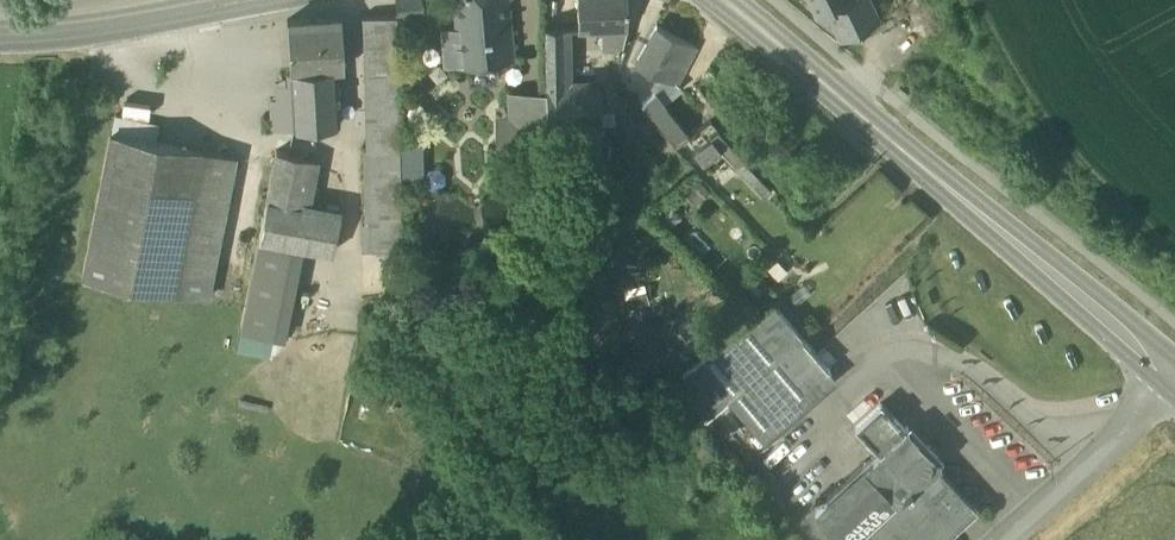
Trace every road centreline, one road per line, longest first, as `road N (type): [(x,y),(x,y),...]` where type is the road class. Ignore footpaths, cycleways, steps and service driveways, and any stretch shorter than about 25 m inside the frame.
road 1 (secondary): [(1168,376),(720,0)]
road 2 (secondary): [(235,0),(58,30),(0,29)]
road 3 (residential): [(1168,376),(1007,539)]

